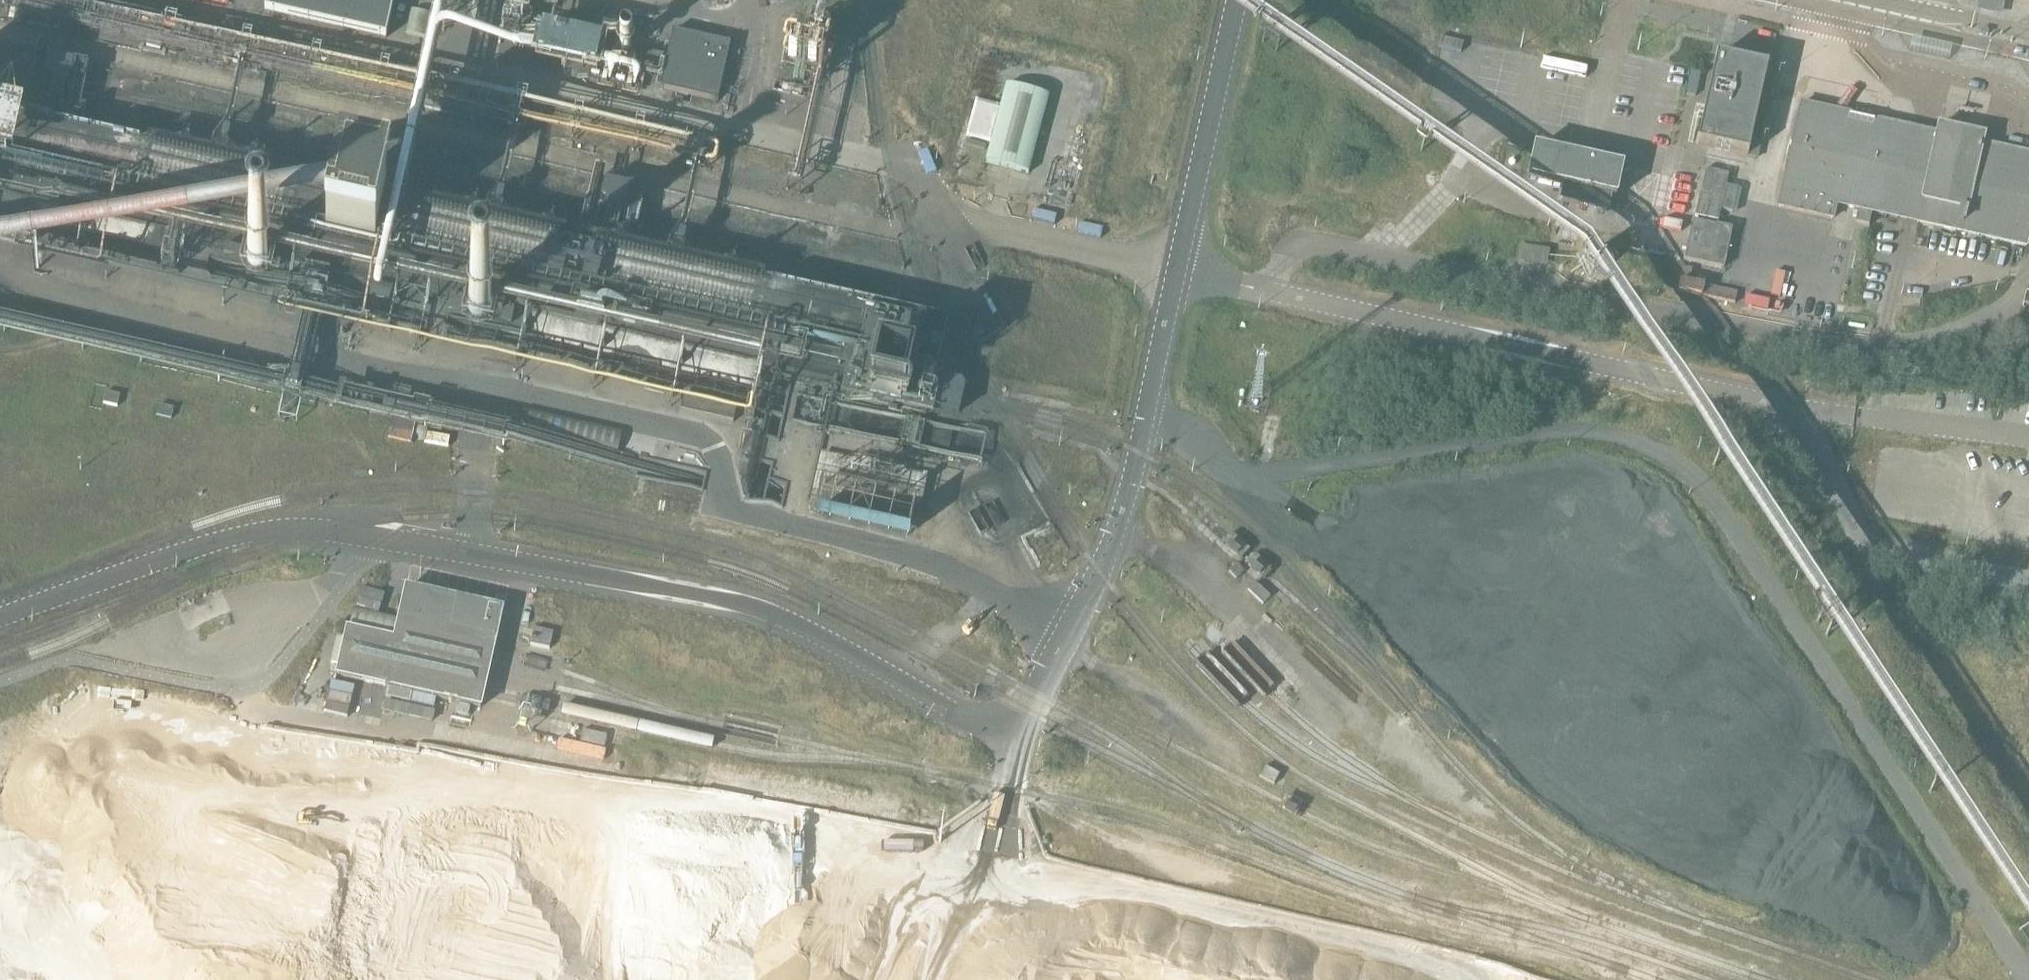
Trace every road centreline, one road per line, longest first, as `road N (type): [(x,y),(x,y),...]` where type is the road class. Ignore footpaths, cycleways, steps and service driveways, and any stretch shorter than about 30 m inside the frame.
road 1 (unclassified): [(2028,43),(1838,0)]

